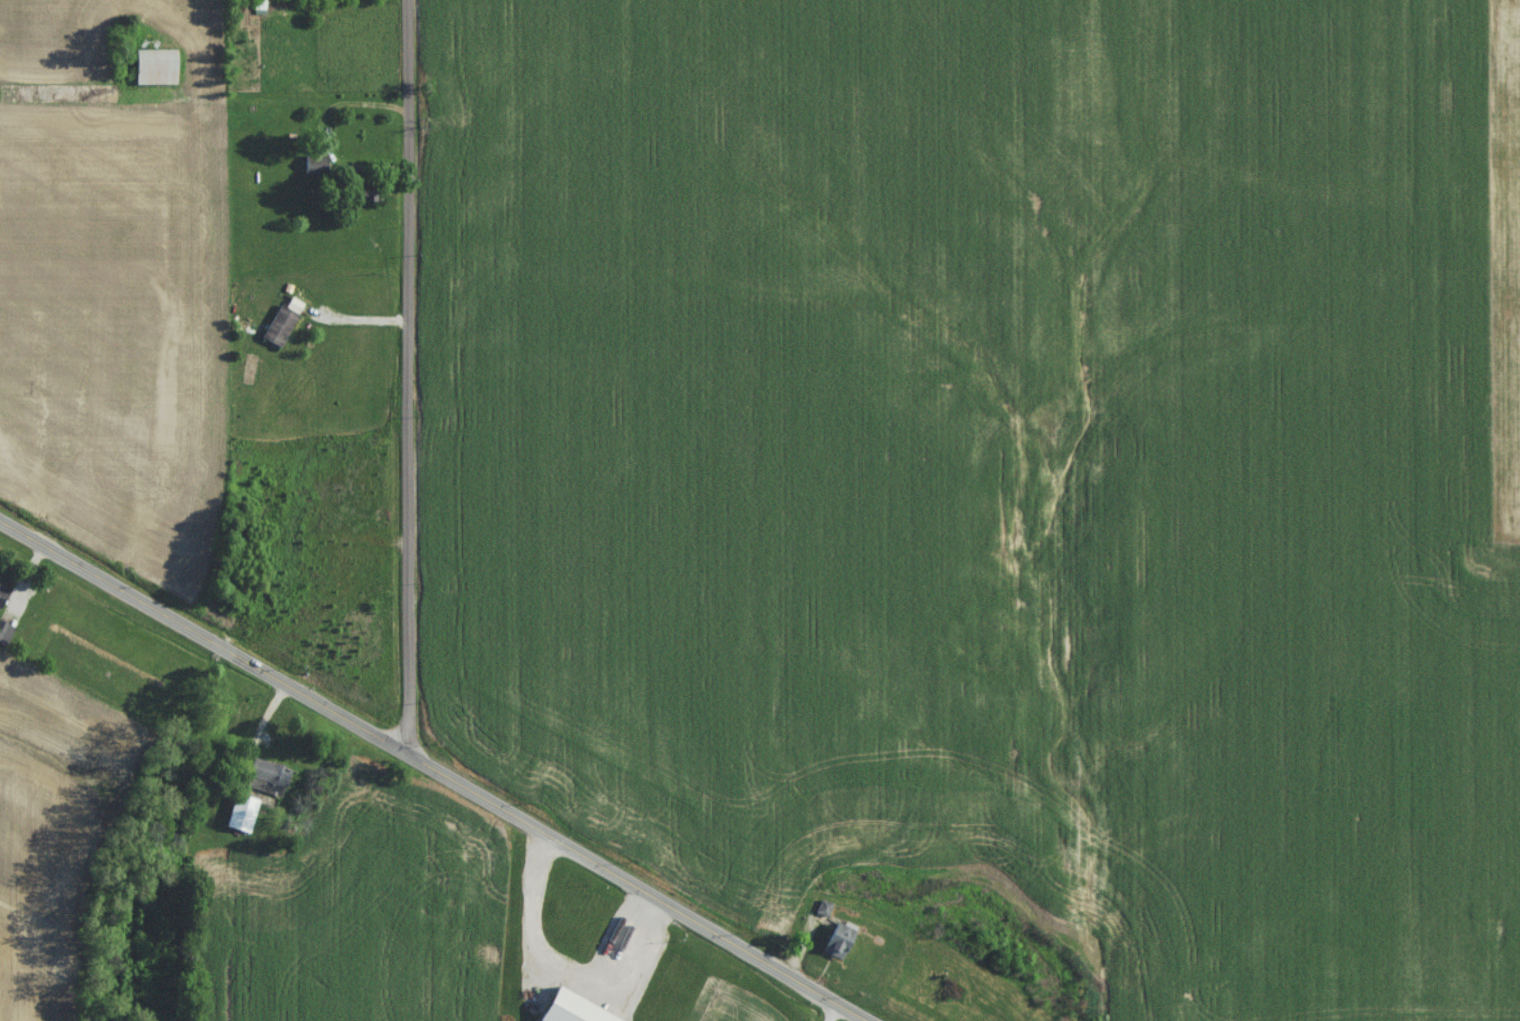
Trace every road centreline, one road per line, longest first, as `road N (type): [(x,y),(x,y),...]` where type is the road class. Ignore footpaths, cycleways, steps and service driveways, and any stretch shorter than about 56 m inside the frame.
road 1 (secondary): [(0,517),(873,1020)]
road 2 (residential): [(414,750),(410,0)]

